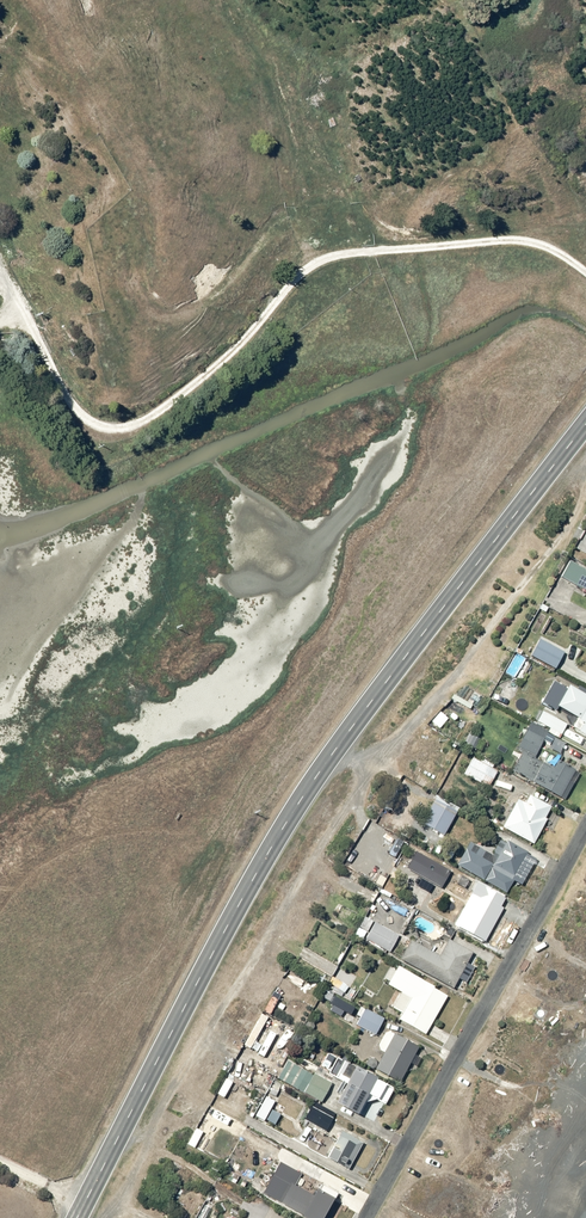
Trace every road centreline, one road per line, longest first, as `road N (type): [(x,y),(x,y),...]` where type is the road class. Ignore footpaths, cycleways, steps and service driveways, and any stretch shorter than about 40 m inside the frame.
road 1 (trunk): [(585,323),(200,884),(20,1217)]
road 2 (trunk): [(76,1217),(283,826),(585,425)]
road 3 (residential): [(357,1217),(585,814)]

